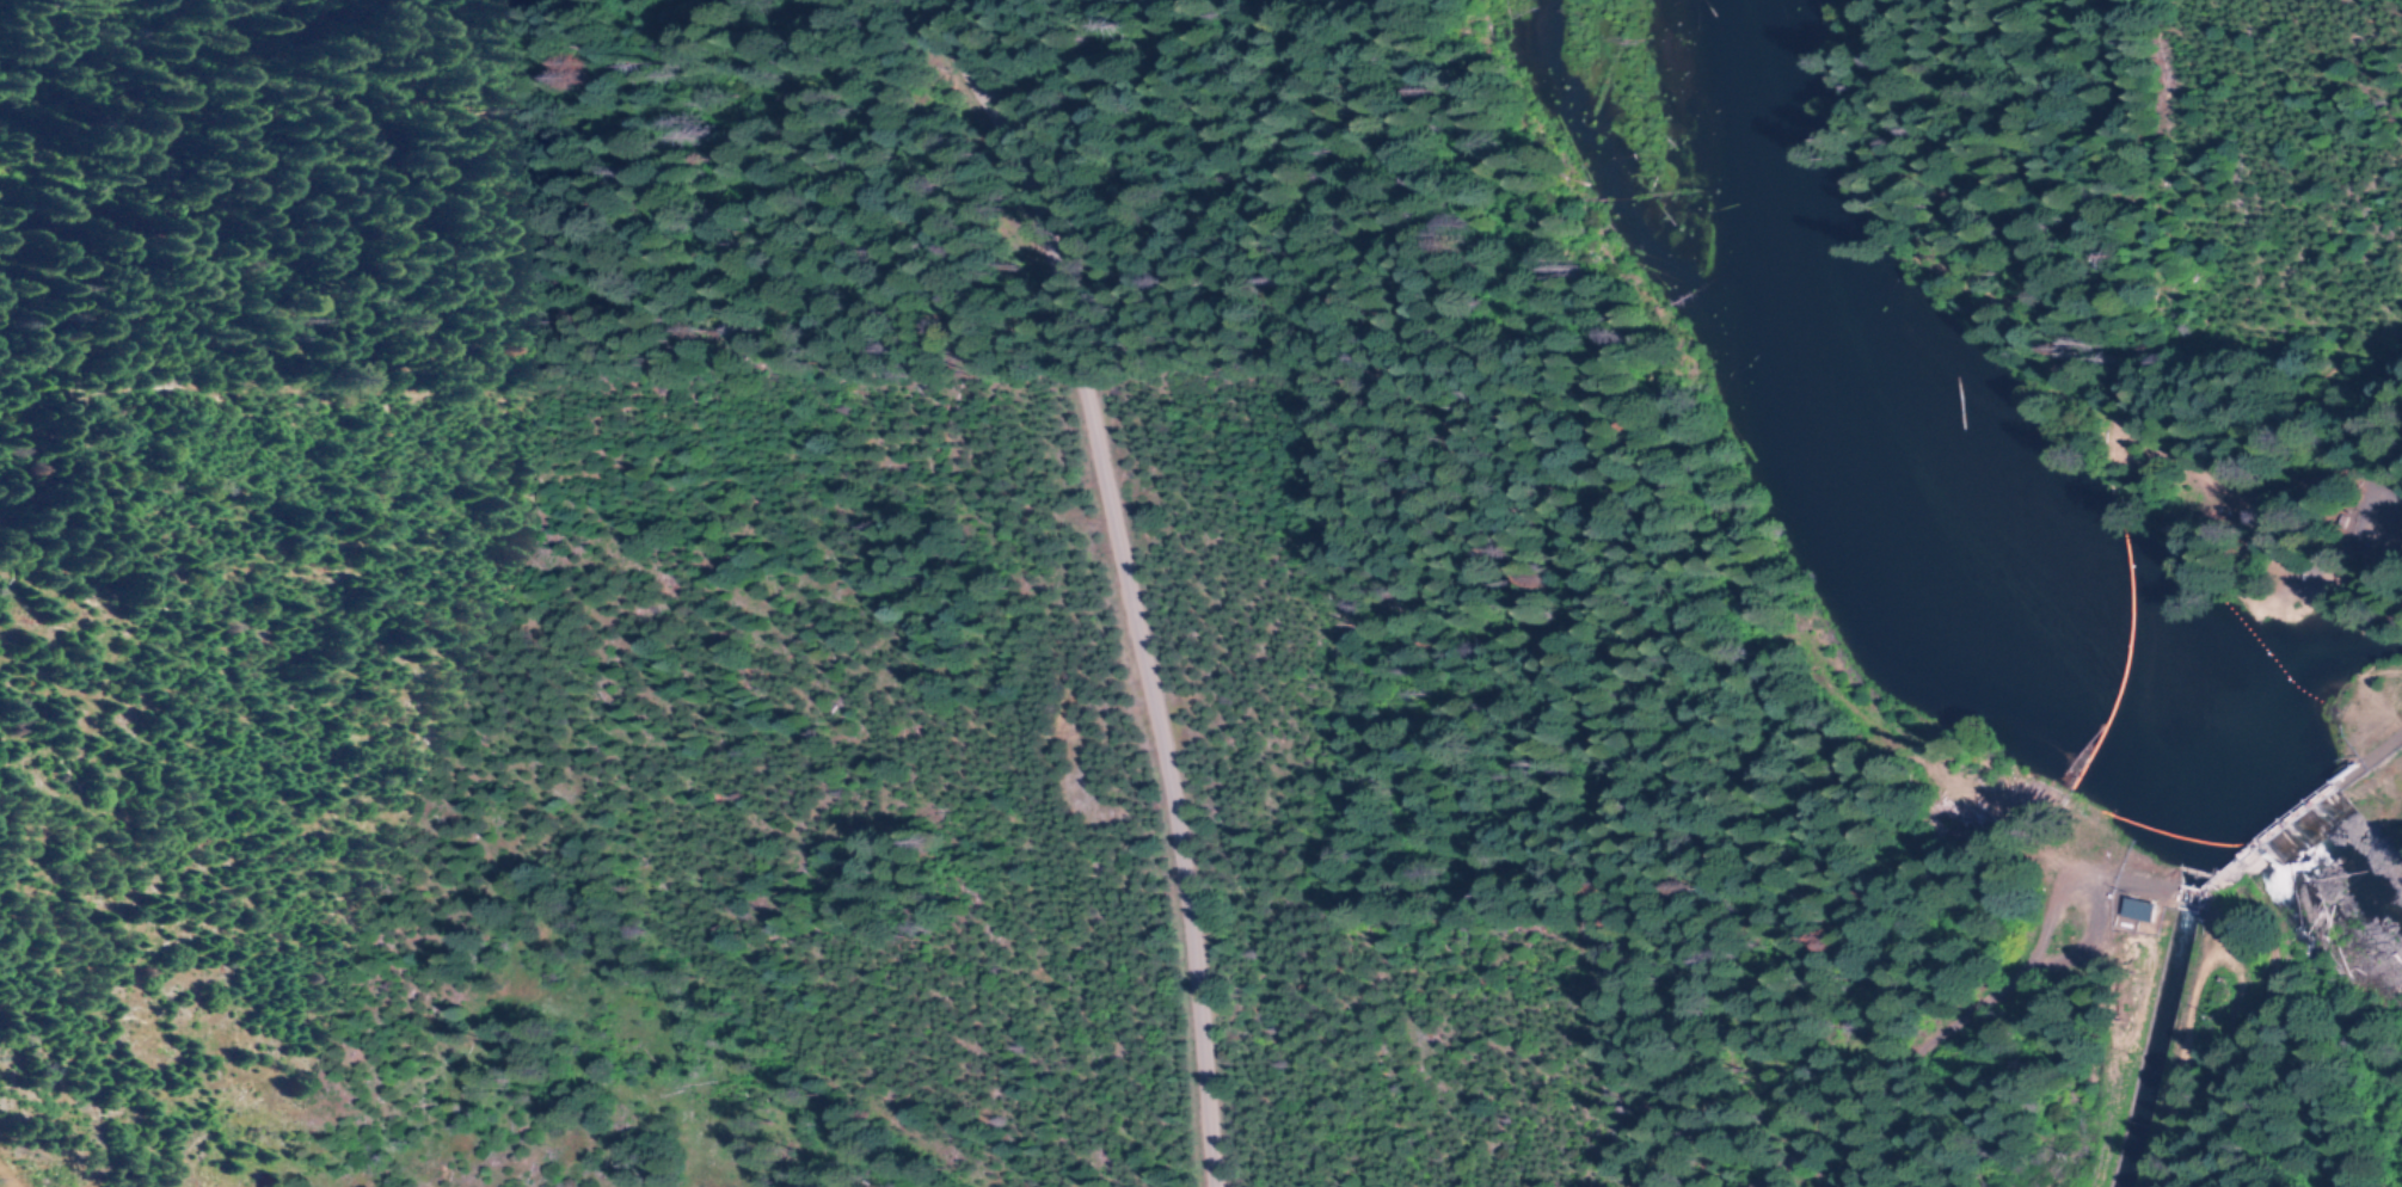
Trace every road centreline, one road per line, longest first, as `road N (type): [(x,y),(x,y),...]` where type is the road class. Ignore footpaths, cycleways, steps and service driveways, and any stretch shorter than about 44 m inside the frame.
road 1 (track): [(1216,1186),(1182,863),(1112,508),(1055,275),(1010,155),(931,0)]

